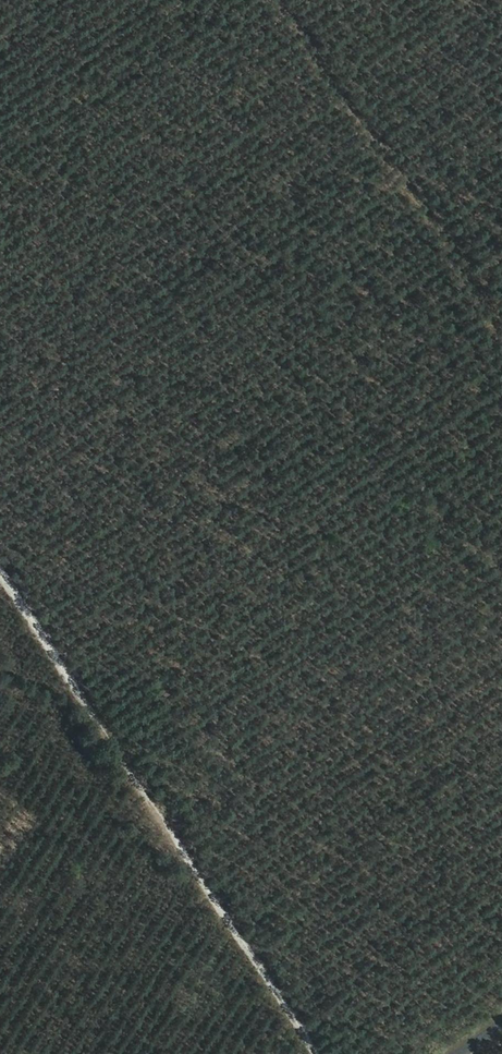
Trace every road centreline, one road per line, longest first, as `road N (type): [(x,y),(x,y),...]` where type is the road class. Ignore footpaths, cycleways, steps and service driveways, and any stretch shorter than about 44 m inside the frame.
road 1 (track): [(320,1053),(0,568)]
road 2 (track): [(501,326),(279,0)]

